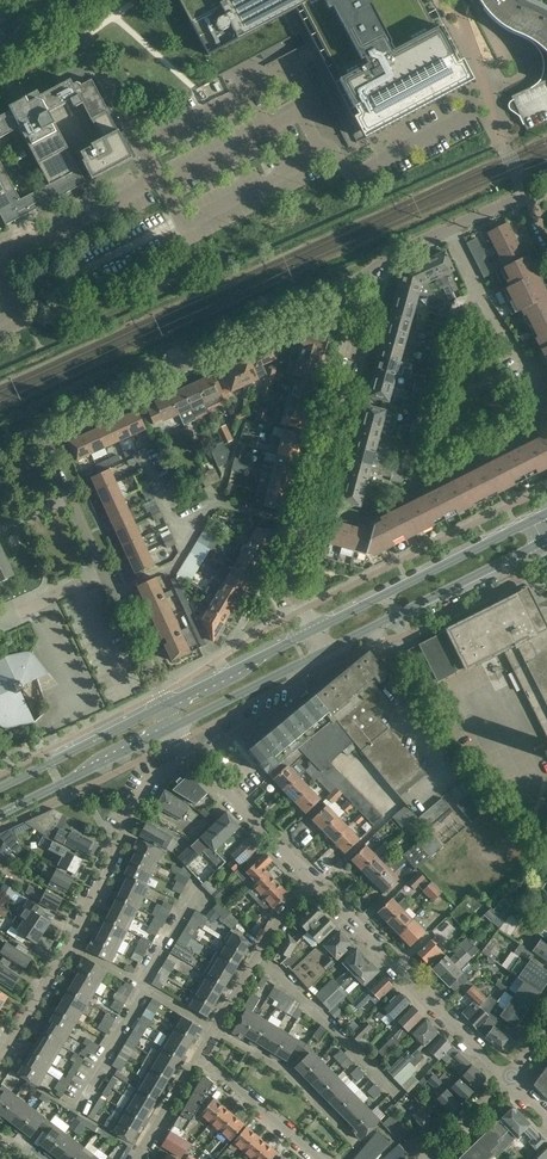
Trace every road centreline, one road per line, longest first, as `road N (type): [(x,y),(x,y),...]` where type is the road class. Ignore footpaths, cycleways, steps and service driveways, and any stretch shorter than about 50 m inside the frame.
road 1 (residential): [(104,572),(43,426),(346,287)]
road 2 (residential): [(0,1059),(70,946),(150,780),(196,757)]
road 3 (residential): [(412,501),(518,443),(538,411),(535,376),(480,299)]
road 4 (residential): [(505,1079),(312,878)]
road 5 (tertiary): [(546,513),(313,631)]
road 6 (tertiary): [(323,652),(546,541)]
road 7 (residential): [(313,506),(358,325),(346,287)]
road 8 (residential): [(412,501),(457,318),(480,299)]
road 9 (residential): [(161,178),(66,0)]
road 10 (tertiary): [(0,815),(176,728)]
road 11 (residential): [(398,1094),(282,976),(256,961)]
road 12 (tertiary): [(167,710),(0,788)]
road 13 (residential): [(312,878),(196,757)]
road 14 (tertiary): [(313,631),(167,710)]
road 15 (tertiary): [(176,728),(323,652)]
road 16 (residential): [(317,1158),(200,1056)]
road 17 (residential): [(167,710),(104,572)]
road 18 (residential): [(313,631),(287,574),(313,506)]
road 19 (residential): [(450,228),(527,196),(546,234)]
road 20 (residential): [(136,1158),(200,1056)]
road 21 (residential): [(346,287),(387,256),(450,228)]

